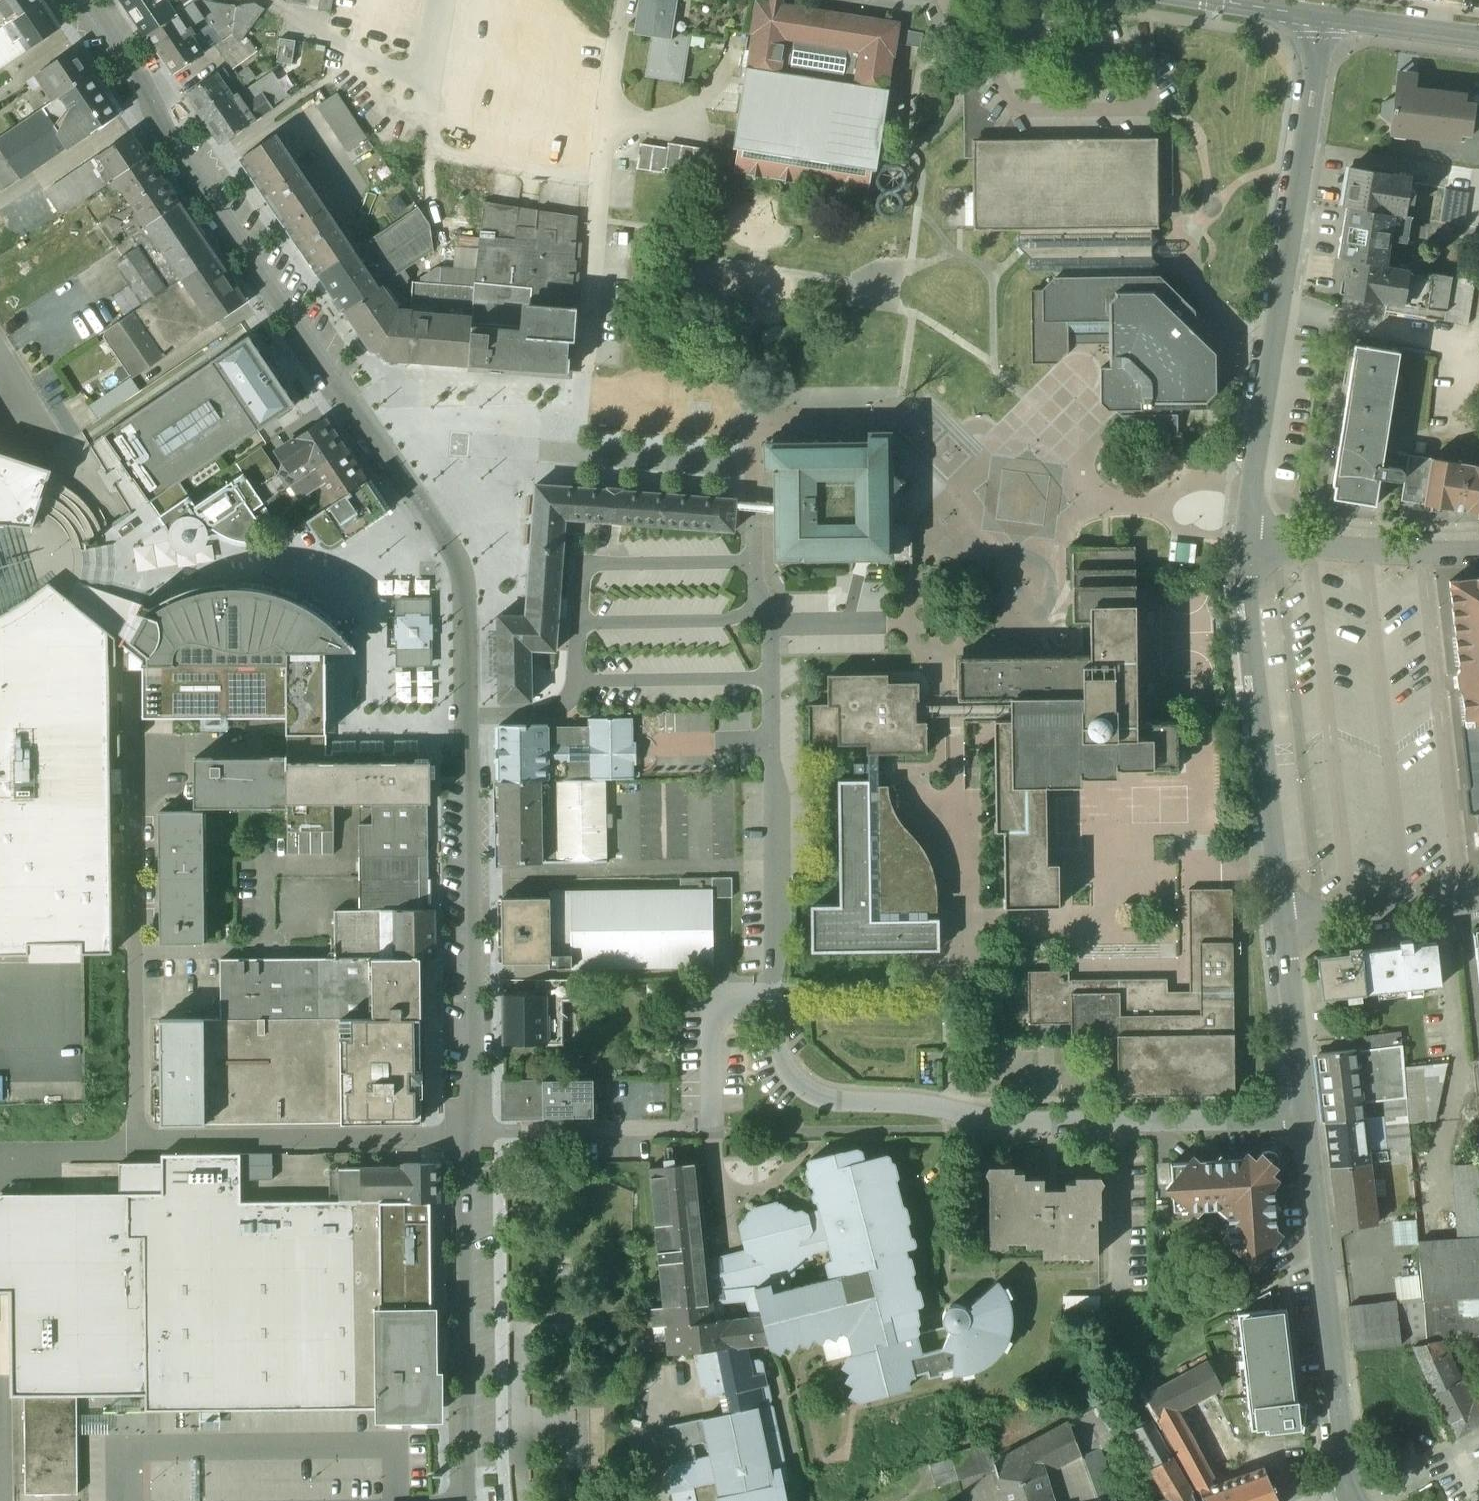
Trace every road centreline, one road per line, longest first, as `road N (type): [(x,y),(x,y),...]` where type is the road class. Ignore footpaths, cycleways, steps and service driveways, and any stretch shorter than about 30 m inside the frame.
road 1 (unclassified): [(468,1138),(474,1004),(467,616),(459,587),(402,472),(92,0)]
road 2 (unclassified): [(468,1138),(138,1148),(132,746)]
road 3 (residential): [(1307,1119),(1040,1126),(949,1107),(818,1098),(782,1052),(778,999)]
road 4 (tertiary): [(1246,546),(1324,15)]
road 5 (residential): [(755,562),(771,619),(778,999)]
road 6 (tertiary): [(1346,1500),(1307,1119)]
road 7 (tertiary): [(1283,918),(1246,546)]
road 8 (unclassified): [(468,1500),(468,1138)]
road 9 (unclassified): [(1246,546),(1478,557)]
road 10 (tertiary): [(1307,1119),(1283,918)]
road 11 (unclassified): [(1478,899),(1283,918)]
road 12 (tertiary): [(1478,34),(1324,15)]

